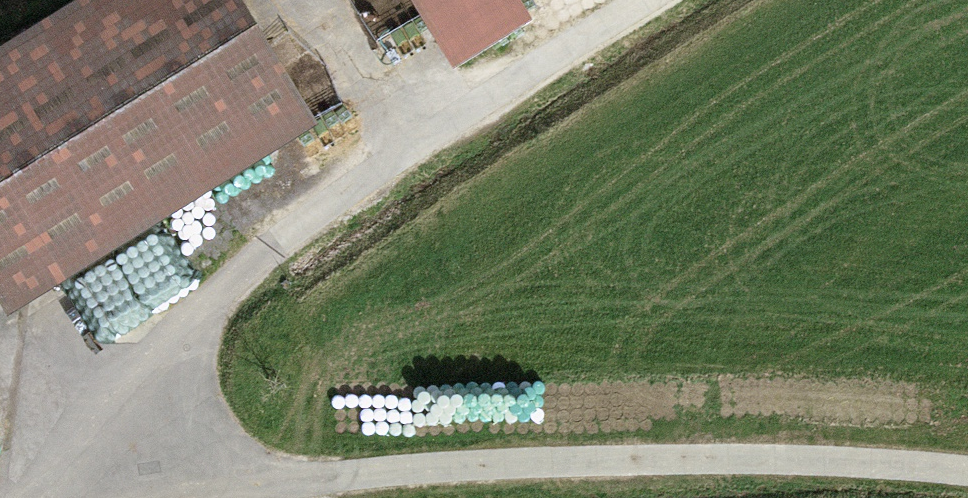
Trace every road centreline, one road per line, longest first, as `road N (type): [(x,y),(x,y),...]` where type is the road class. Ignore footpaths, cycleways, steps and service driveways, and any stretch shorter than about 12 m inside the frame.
road 1 (track): [(15,497),(61,418),(257,238),(645,0)]
road 2 (track): [(186,497),(487,473),(873,471),(967,482)]

